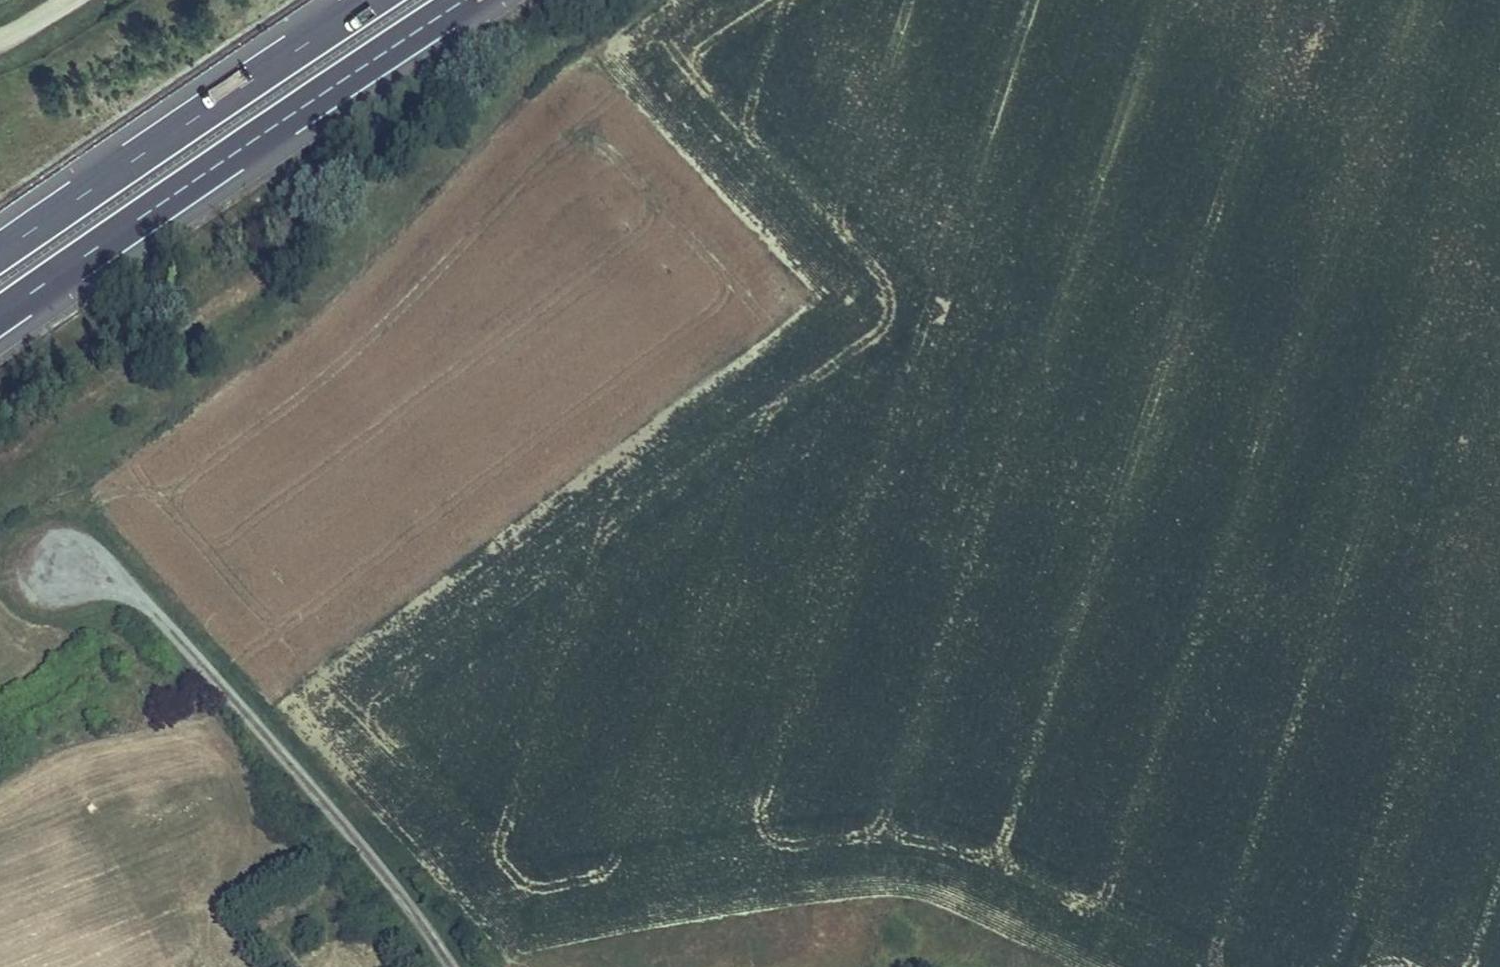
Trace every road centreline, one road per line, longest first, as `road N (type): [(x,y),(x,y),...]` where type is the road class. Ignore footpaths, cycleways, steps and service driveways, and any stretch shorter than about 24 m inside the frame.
road 1 (residential): [(52,558),(98,569),(145,600),(362,844),(450,966)]
road 2 (motorway): [(0,313),(463,0)]
road 3 (motorway): [(372,0),(0,252)]

